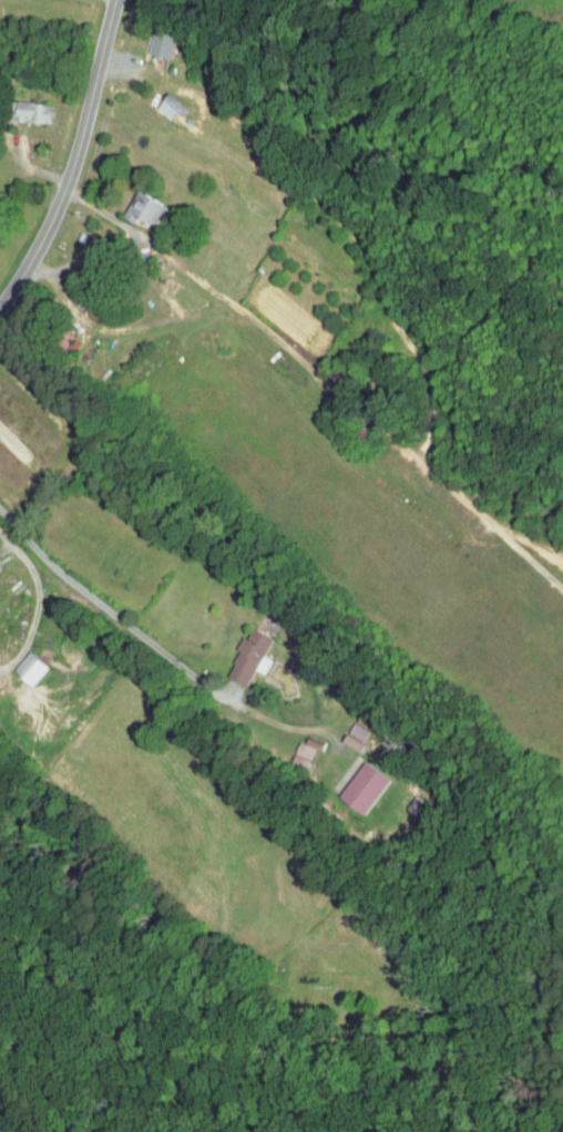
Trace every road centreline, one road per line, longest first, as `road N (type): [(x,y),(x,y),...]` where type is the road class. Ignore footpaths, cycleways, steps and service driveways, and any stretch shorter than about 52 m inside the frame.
road 1 (tertiary): [(0,309),(21,284),(72,154),(109,0)]

